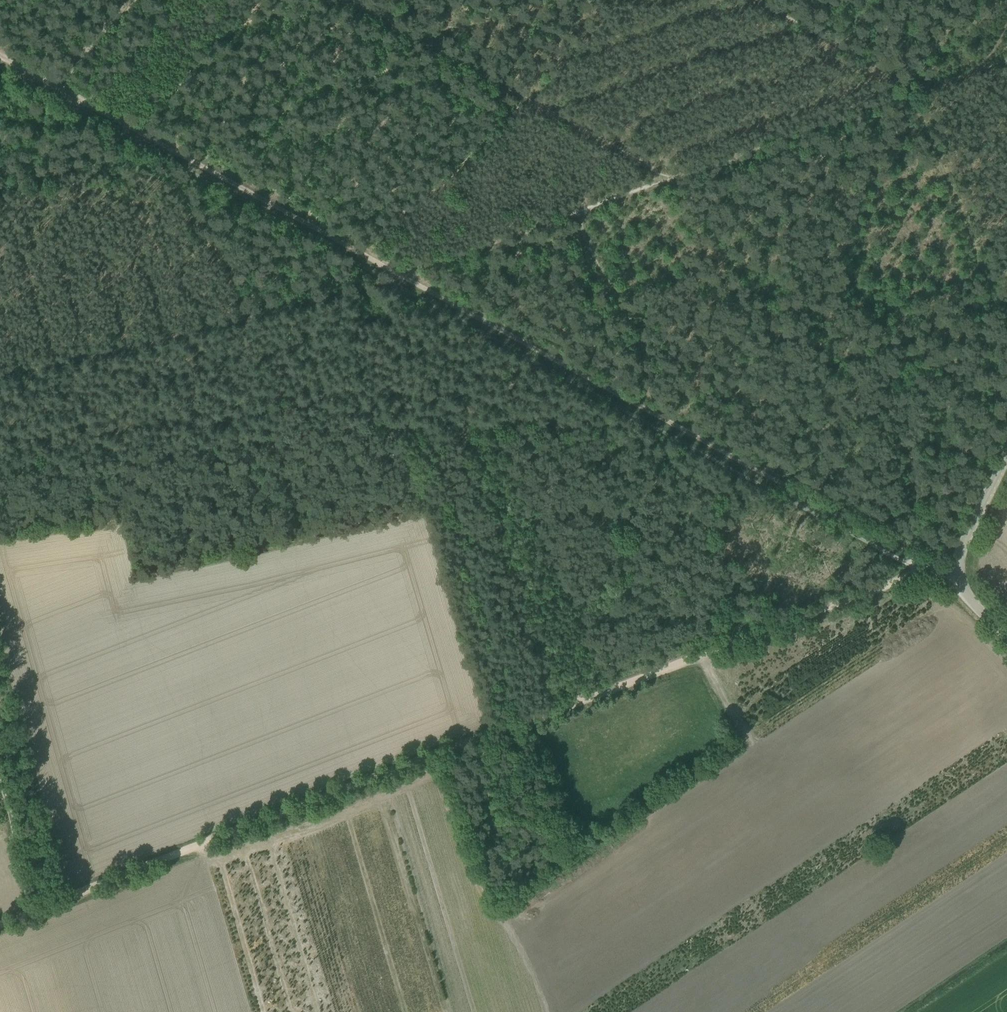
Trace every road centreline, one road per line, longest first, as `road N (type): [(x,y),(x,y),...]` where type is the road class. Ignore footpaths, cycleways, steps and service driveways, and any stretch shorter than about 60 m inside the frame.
road 1 (track): [(58,90),(928,562)]
road 2 (track): [(923,572),(0,925)]
road 3 (track): [(385,280),(664,179),(330,0)]
road 4 (track): [(385,280),(0,374)]
road 5 (tertiary): [(1006,637),(956,576),(1006,453)]

